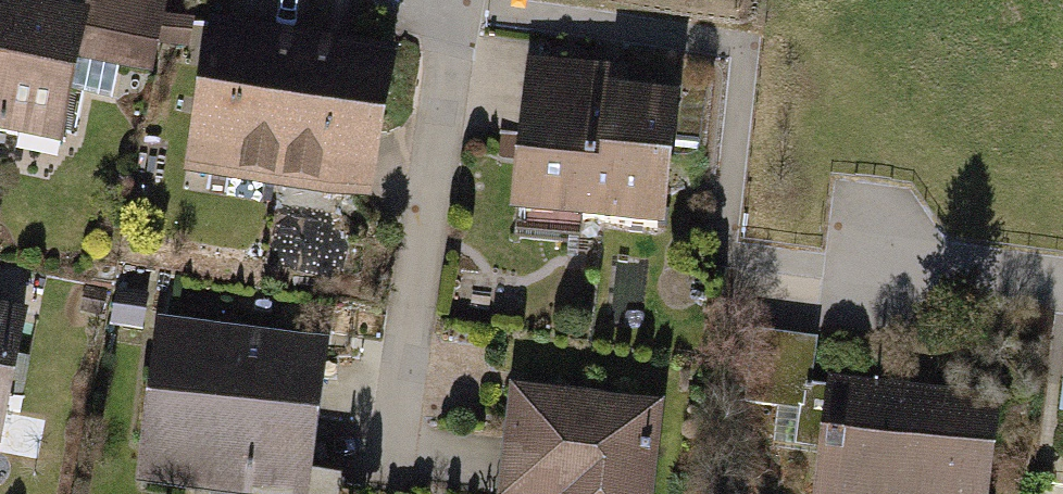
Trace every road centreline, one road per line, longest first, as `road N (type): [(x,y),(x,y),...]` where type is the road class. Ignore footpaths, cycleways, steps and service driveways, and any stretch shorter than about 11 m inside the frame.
road 1 (residential): [(1062,286),(871,264)]

